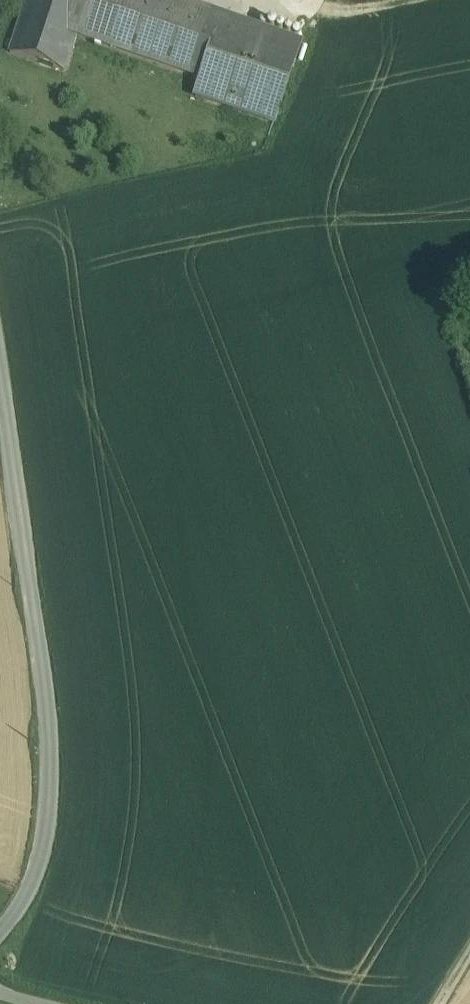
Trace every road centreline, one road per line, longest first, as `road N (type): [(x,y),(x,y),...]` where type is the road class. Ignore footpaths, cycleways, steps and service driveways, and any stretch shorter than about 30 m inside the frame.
road 1 (unclassified): [(0,929),(38,865),(55,787),(52,710),(0,370)]

